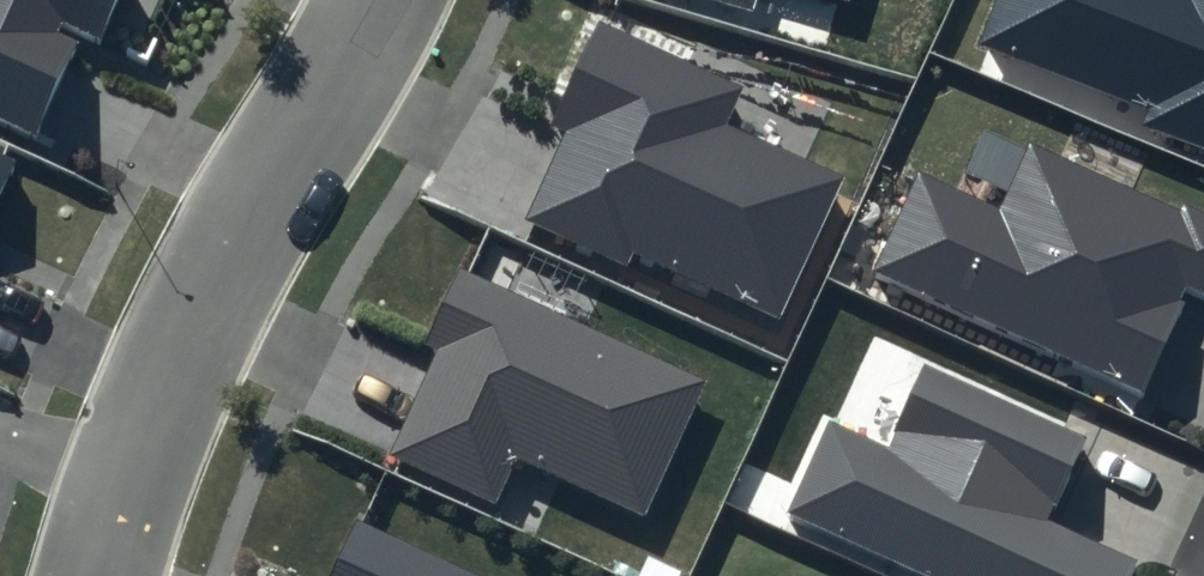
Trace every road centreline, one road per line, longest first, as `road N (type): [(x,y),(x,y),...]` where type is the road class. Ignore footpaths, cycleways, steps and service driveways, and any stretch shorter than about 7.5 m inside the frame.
road 1 (residential): [(100,575),(164,409),(392,0)]

